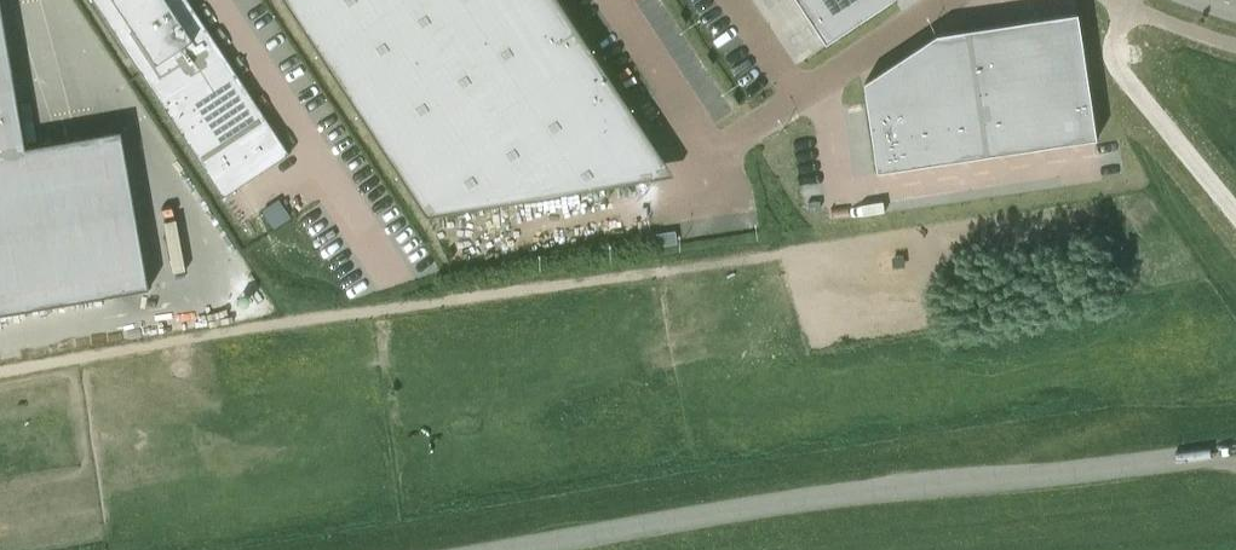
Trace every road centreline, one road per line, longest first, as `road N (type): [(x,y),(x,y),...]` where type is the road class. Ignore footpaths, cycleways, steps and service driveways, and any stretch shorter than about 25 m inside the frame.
road 1 (track): [(0,371),(776,255)]
road 2 (unclassified): [(1235,451),(815,500),(520,549)]

